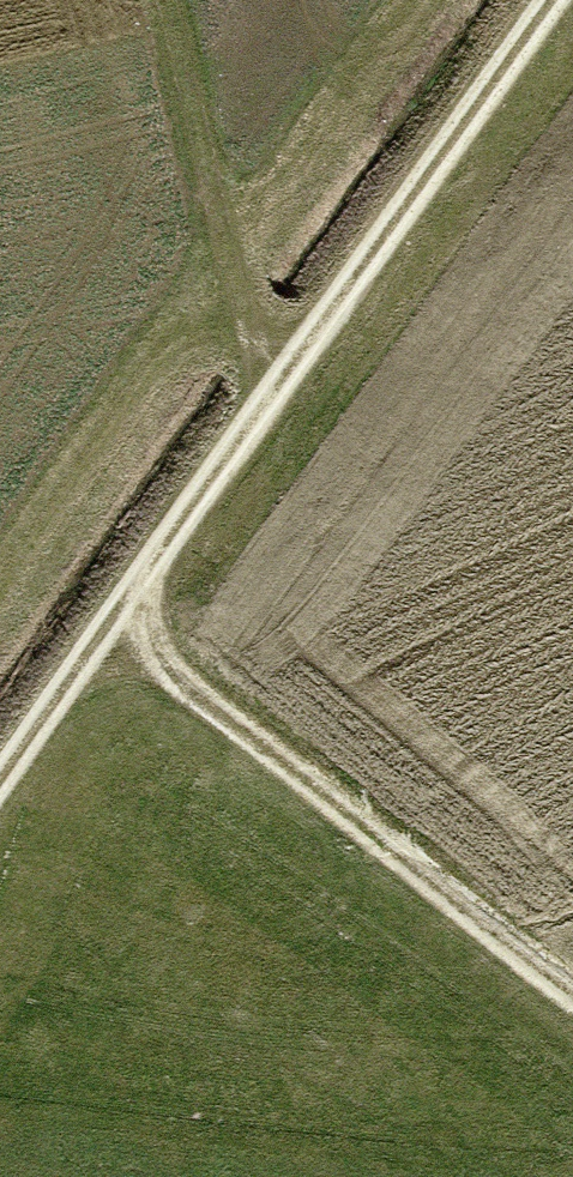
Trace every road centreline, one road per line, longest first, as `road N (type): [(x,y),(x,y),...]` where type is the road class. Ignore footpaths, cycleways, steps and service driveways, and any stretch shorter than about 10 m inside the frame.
road 1 (track): [(547,0),(0,792)]
road 2 (track): [(113,626),(572,984)]
road 3 (track): [(269,404),(166,0)]

